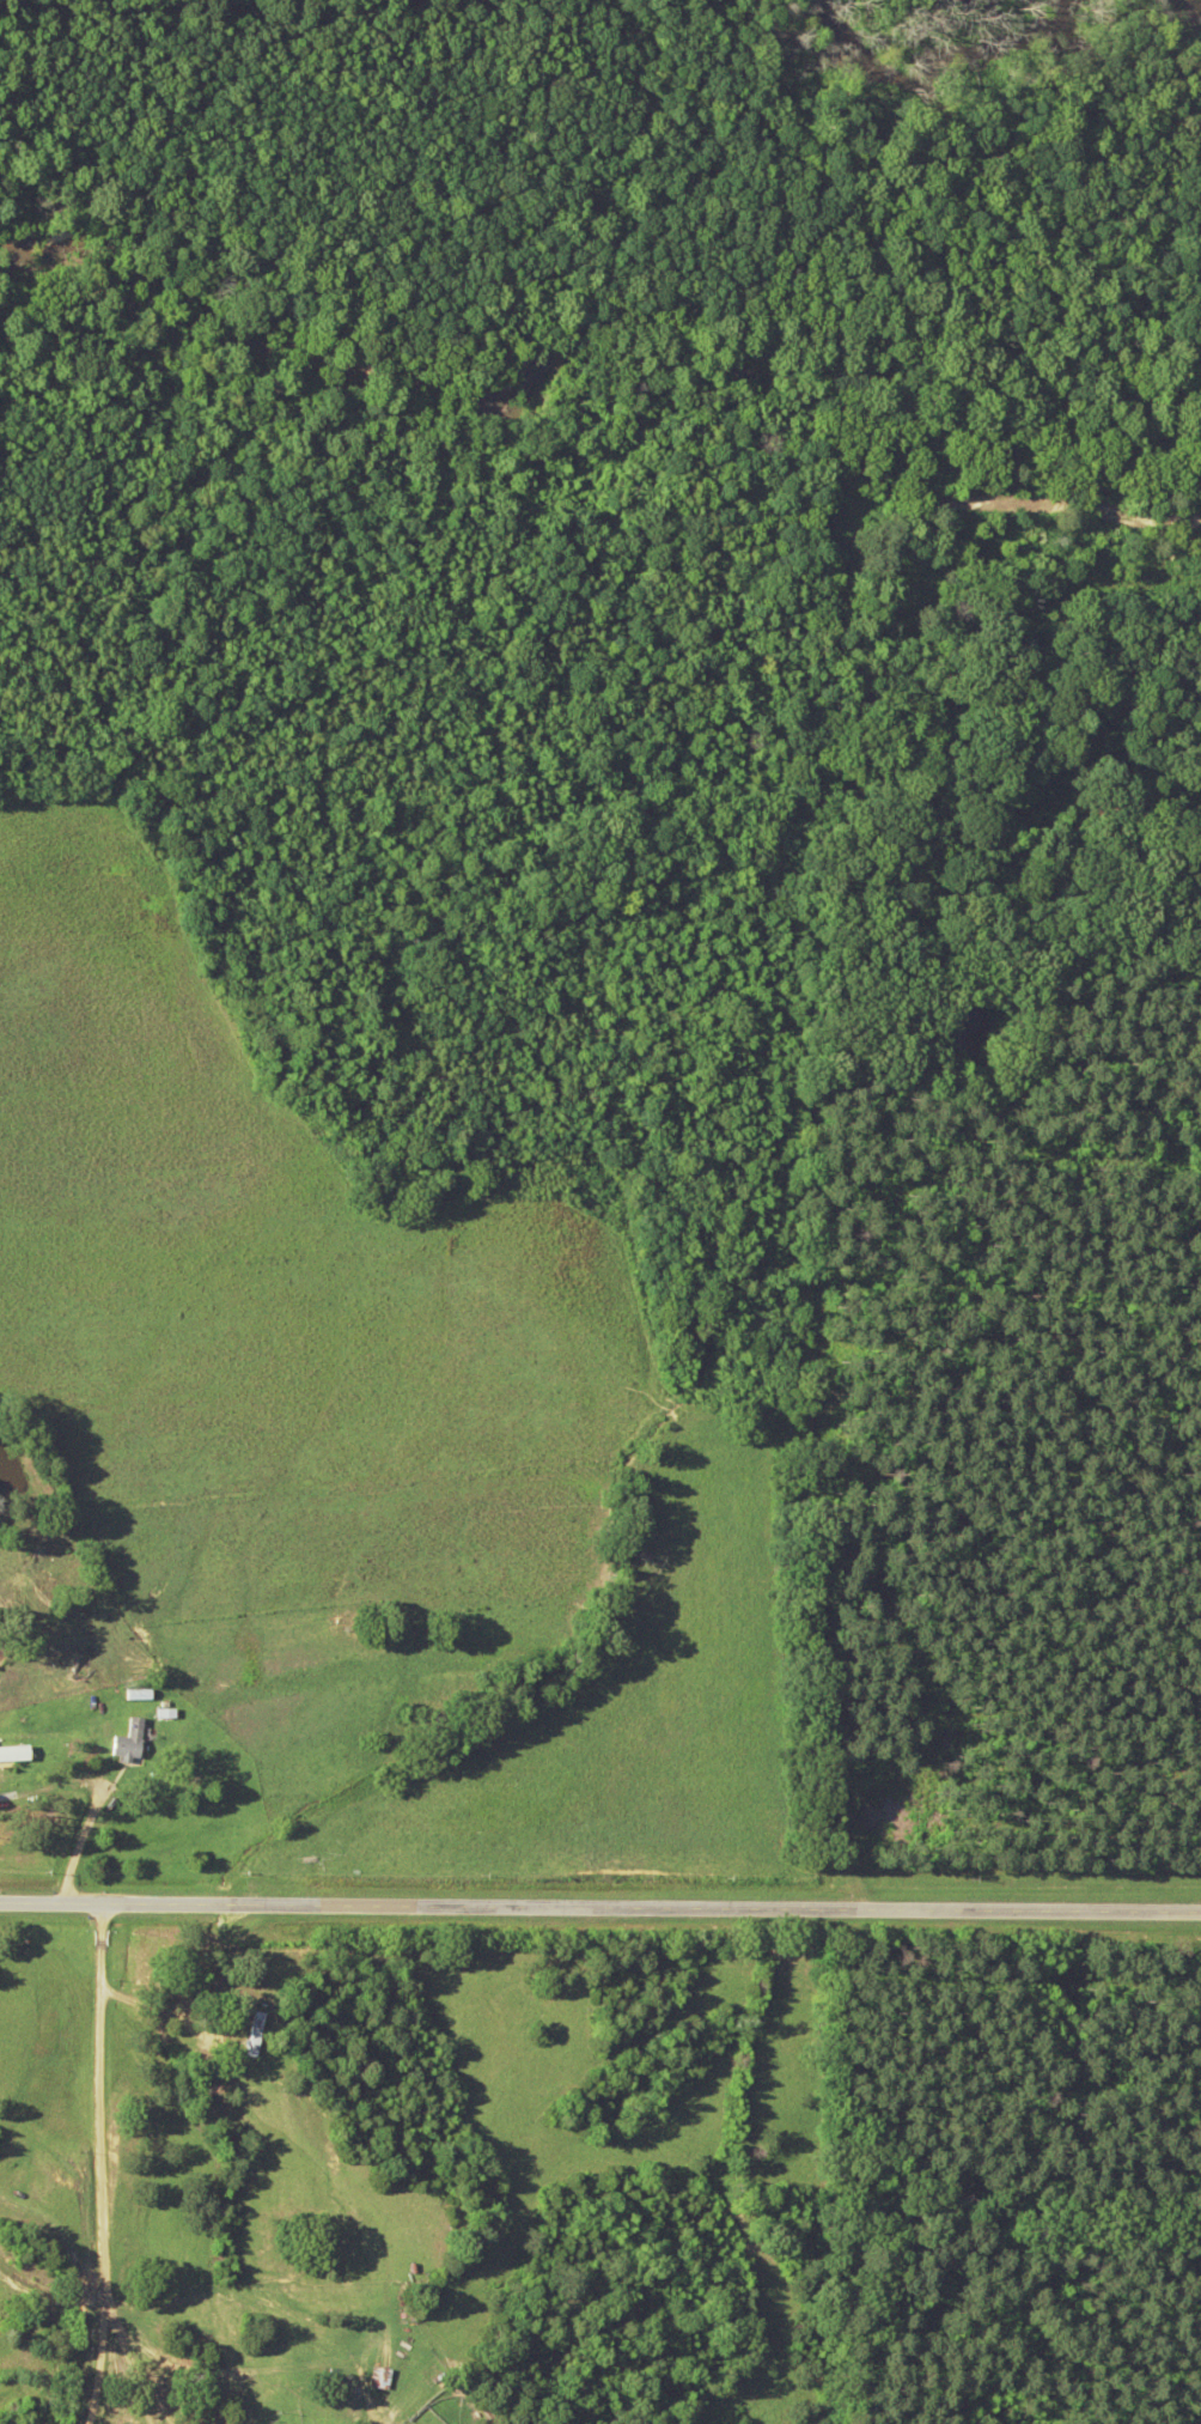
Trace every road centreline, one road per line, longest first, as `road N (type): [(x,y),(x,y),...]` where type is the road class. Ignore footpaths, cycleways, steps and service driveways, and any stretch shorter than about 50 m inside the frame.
road 1 (residential): [(0,1860),(563,1860),(1200,1876)]
road 2 (residential): [(106,1860),(133,2054),(135,2270),(113,2423)]

